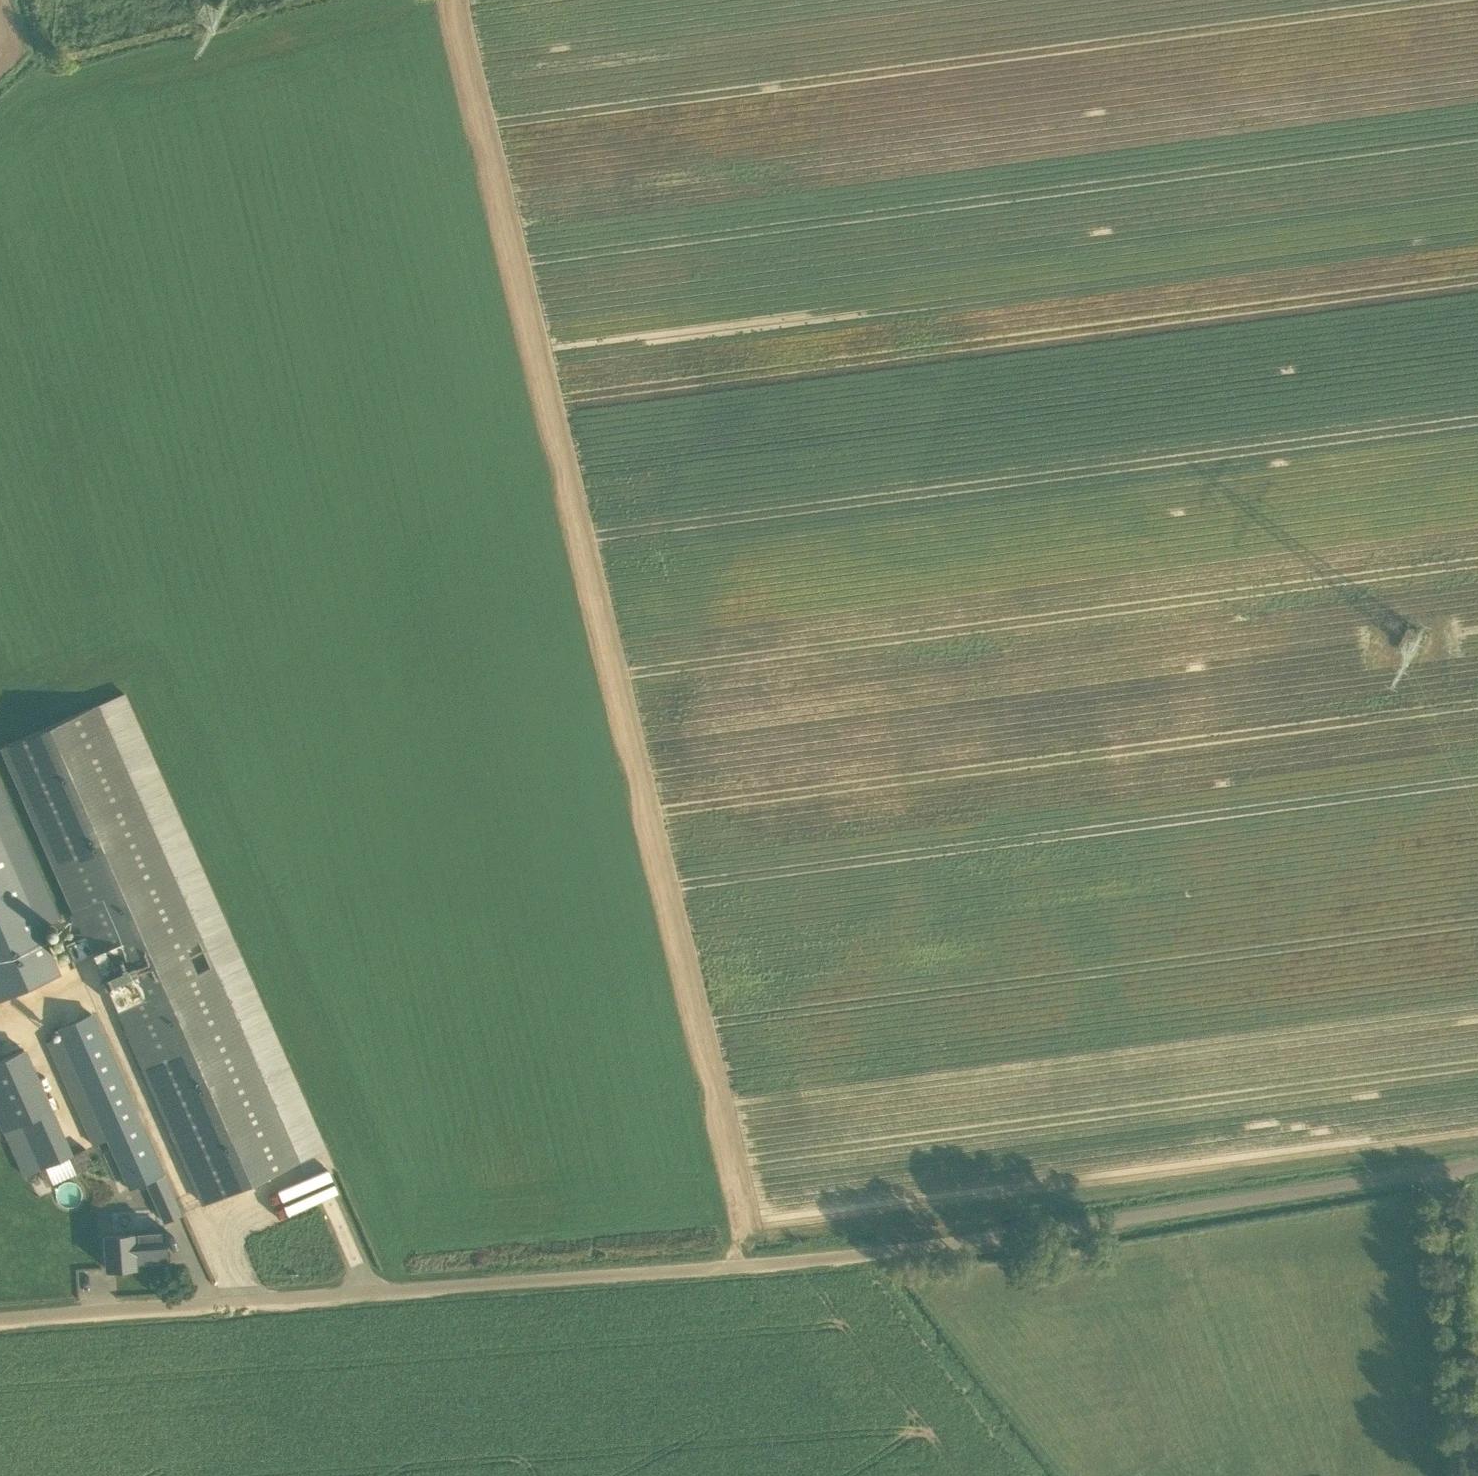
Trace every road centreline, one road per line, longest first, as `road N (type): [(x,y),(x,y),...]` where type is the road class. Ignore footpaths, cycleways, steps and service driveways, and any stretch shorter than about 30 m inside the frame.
road 1 (unclassified): [(0,1322),(955,1245),(1477,1168)]

